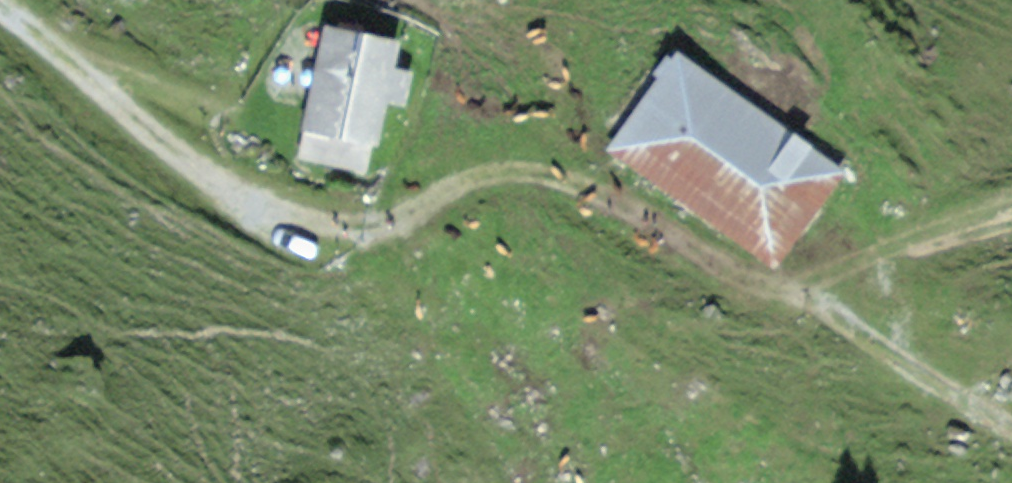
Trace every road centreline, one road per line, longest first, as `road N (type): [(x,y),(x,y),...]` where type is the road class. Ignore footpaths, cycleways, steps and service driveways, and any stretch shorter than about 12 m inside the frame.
road 1 (track): [(249,199),(312,221),(365,226),(416,213),(471,178),(515,169),(562,176),(731,269),(808,288)]
road 2 (track): [(0,6),(151,138),(249,199)]
road 3 (track): [(808,288),(1011,208)]

